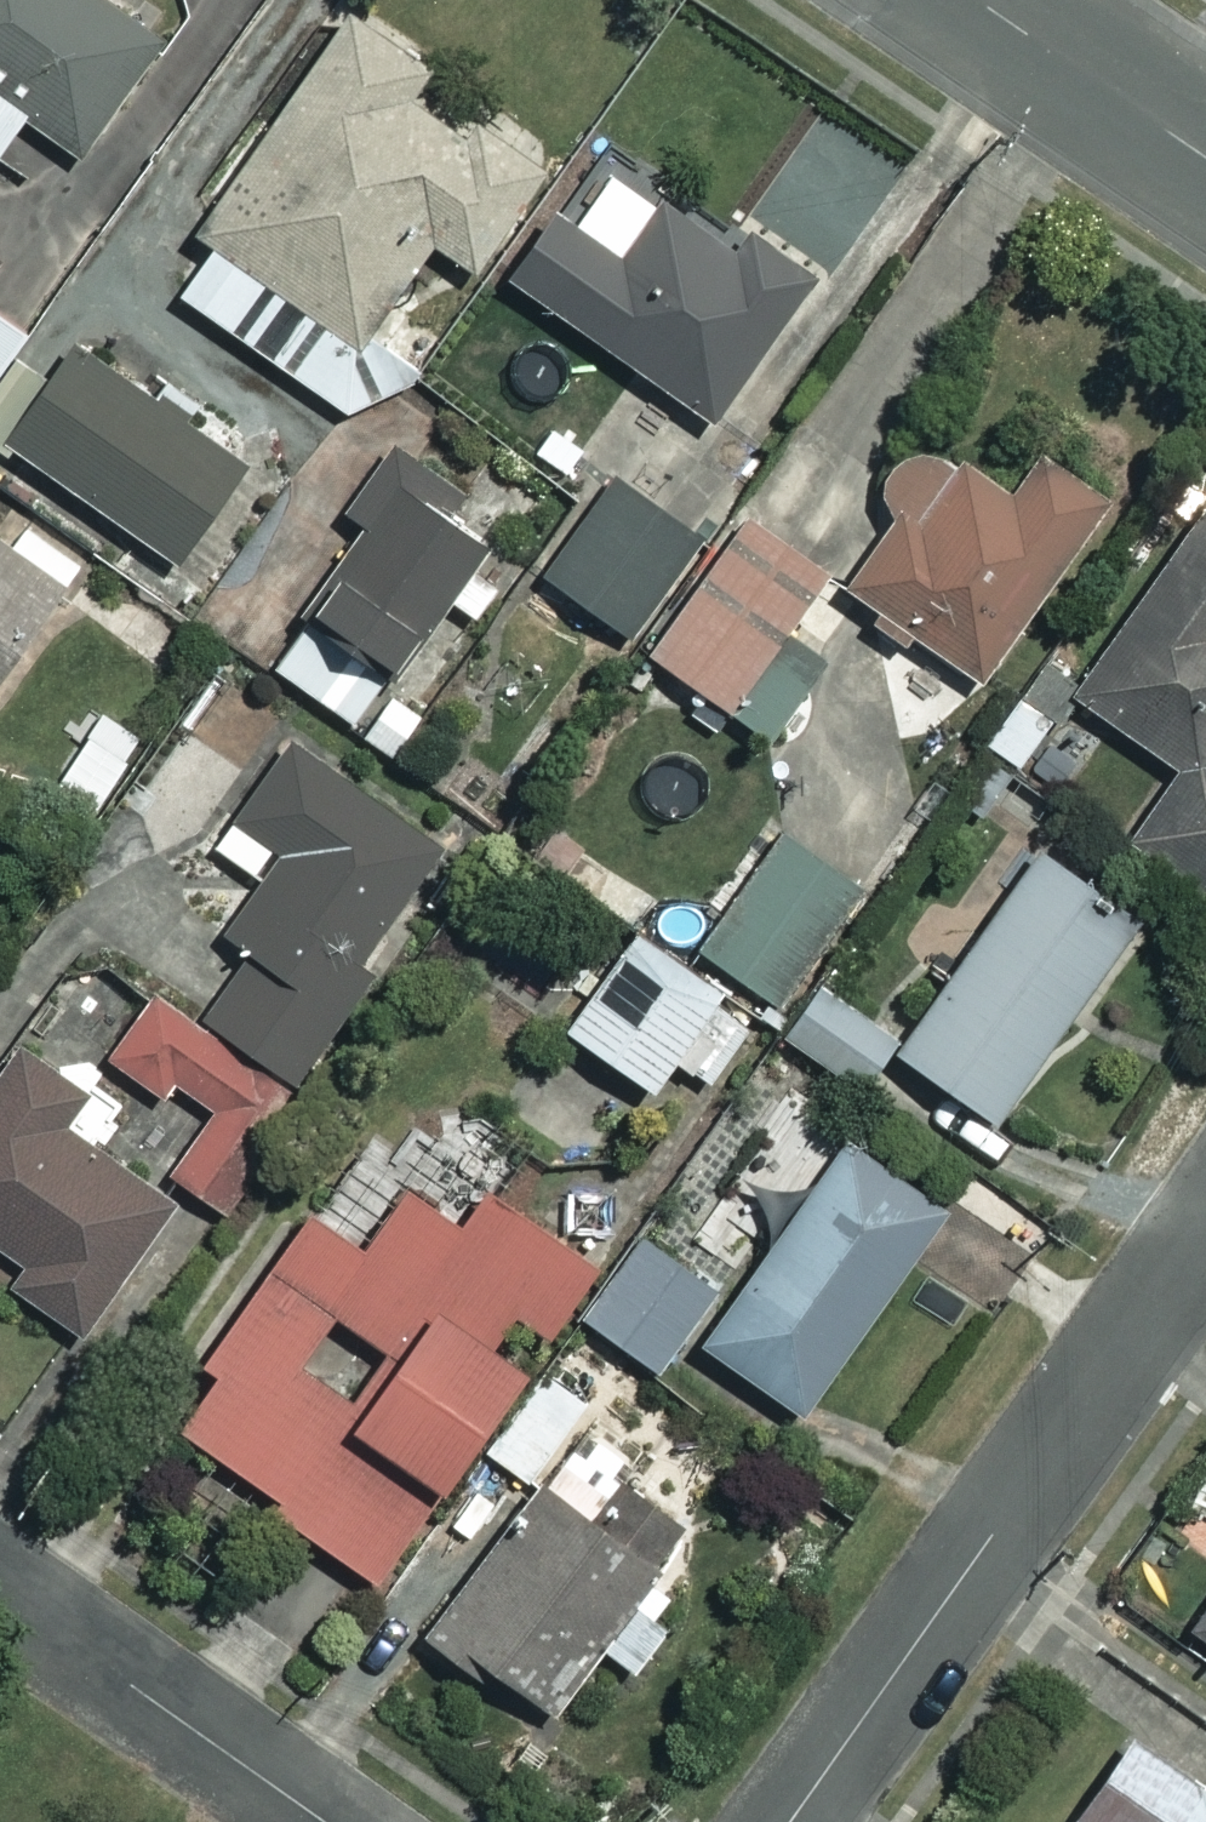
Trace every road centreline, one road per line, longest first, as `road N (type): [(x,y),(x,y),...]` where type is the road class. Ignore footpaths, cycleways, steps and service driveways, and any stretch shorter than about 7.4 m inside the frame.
road 1 (residential): [(791,1821),(1205,1233)]
road 2 (residential): [(0,1596),(322,1821)]
road 3 (residential): [(1205,152),(983,0)]

